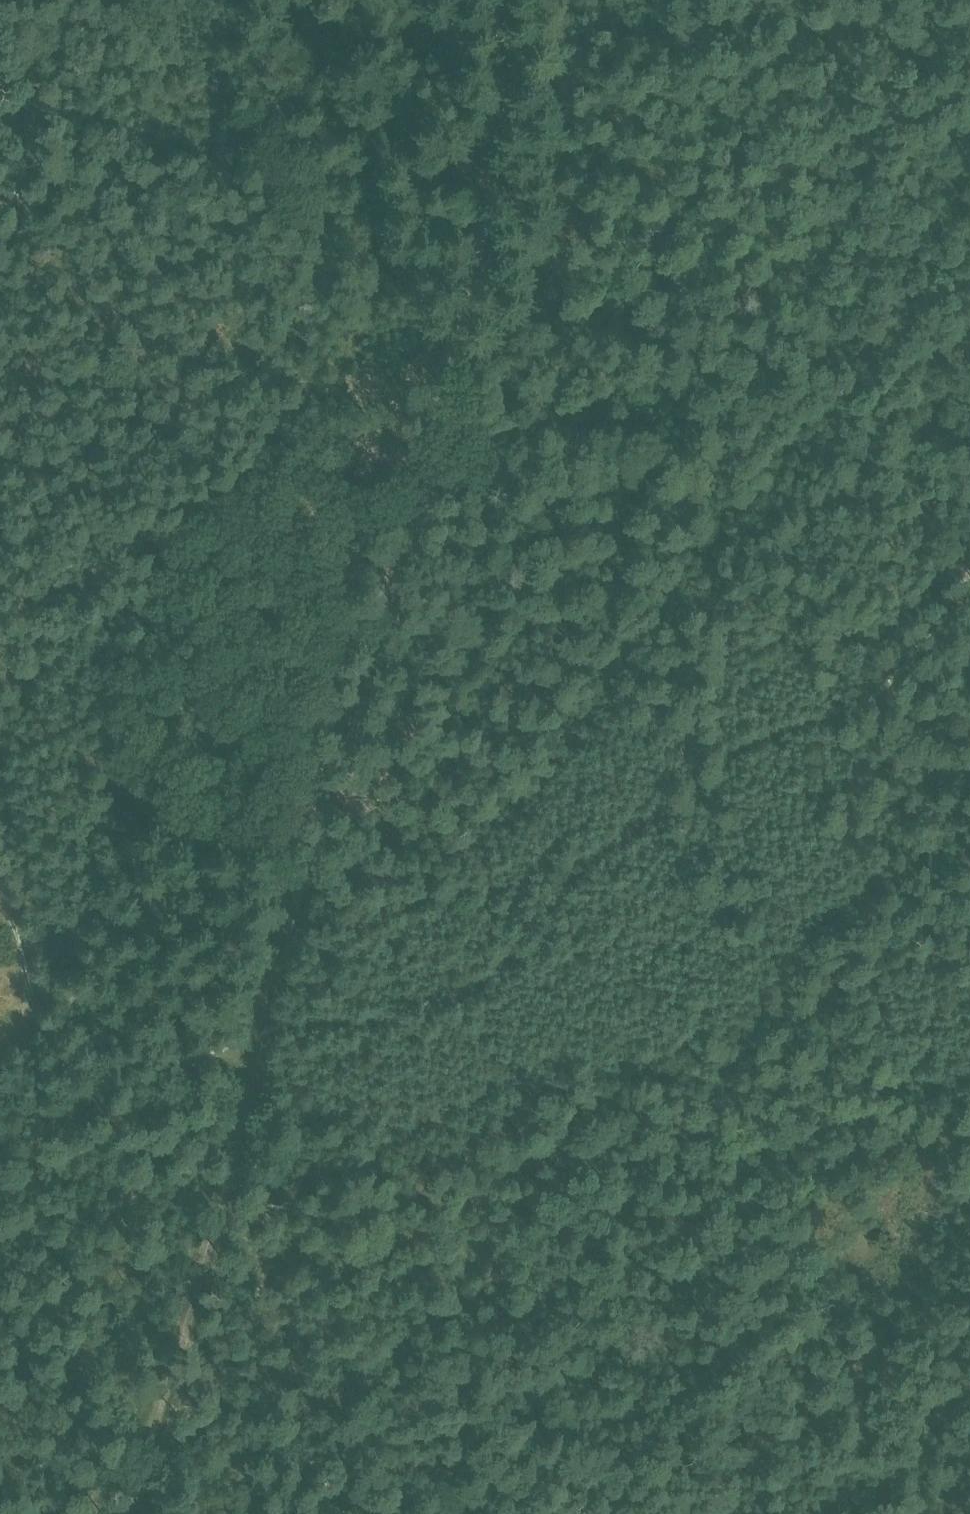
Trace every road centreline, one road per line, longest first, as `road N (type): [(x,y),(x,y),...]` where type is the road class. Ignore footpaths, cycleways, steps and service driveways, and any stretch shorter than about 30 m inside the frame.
road 1 (track): [(502,0),(483,223),(348,708),(267,1045),(121,1513)]

